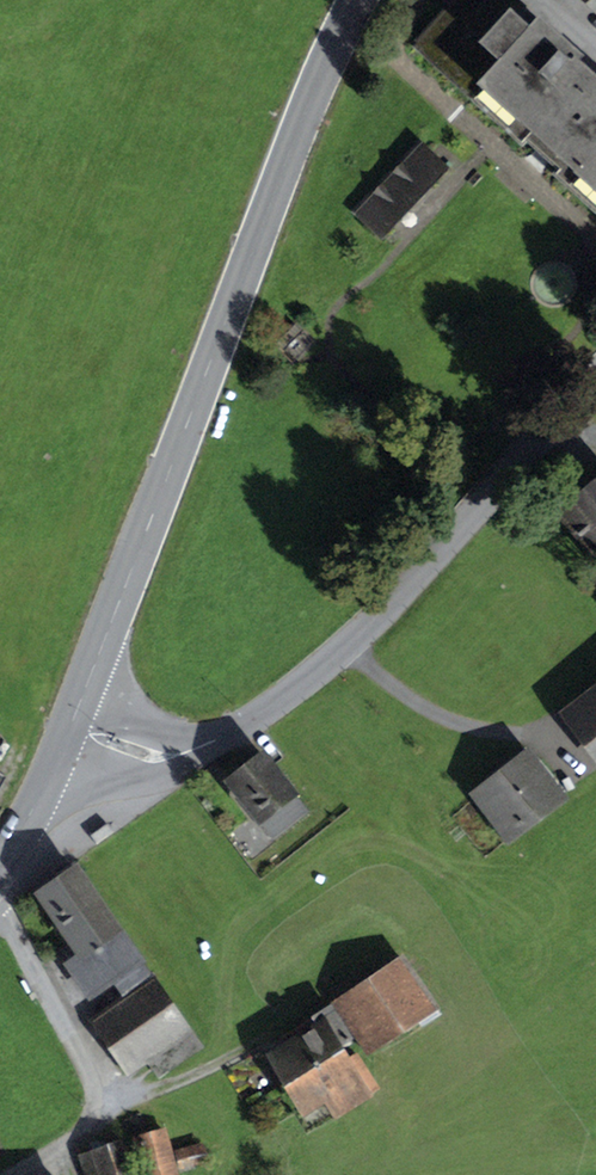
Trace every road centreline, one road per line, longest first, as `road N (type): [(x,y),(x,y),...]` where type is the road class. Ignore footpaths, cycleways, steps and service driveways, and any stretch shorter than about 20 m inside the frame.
road 1 (secondary): [(359,0),(265,216),(69,731)]
road 2 (residential): [(69,731),(173,755),(244,722),(348,647),(595,373)]
road 3 (residential): [(0,1174),(71,1139),(92,1097),(86,1067),(0,914)]
road 4 (secondary): [(69,731),(0,864)]

